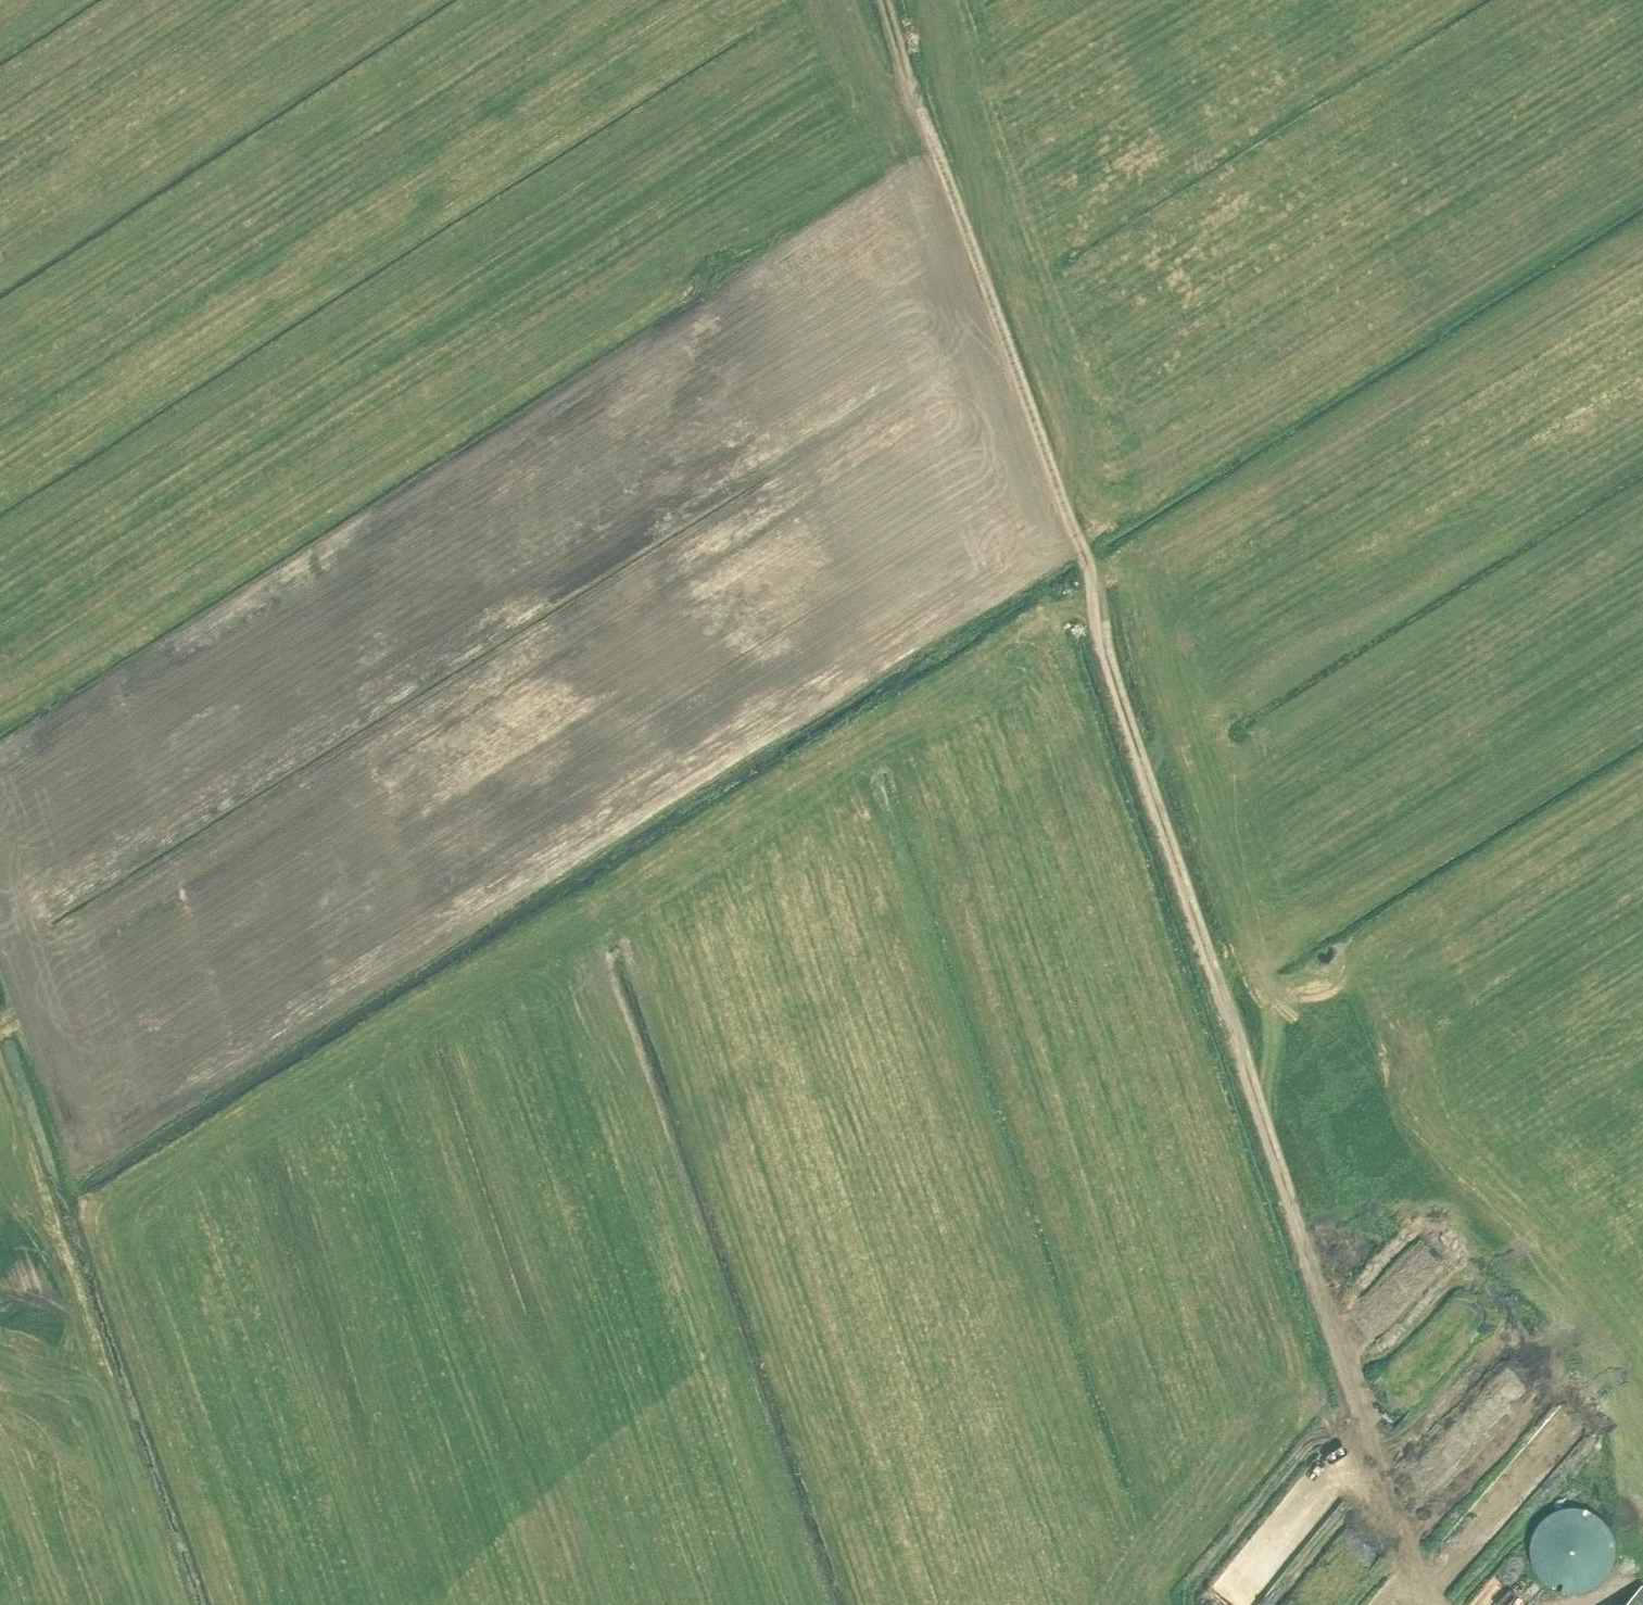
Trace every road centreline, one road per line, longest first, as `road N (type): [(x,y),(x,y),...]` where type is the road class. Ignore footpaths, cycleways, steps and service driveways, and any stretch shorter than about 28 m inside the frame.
road 1 (track): [(1419,1604),(1357,1400),(1099,653),(1092,577),(881,0)]

